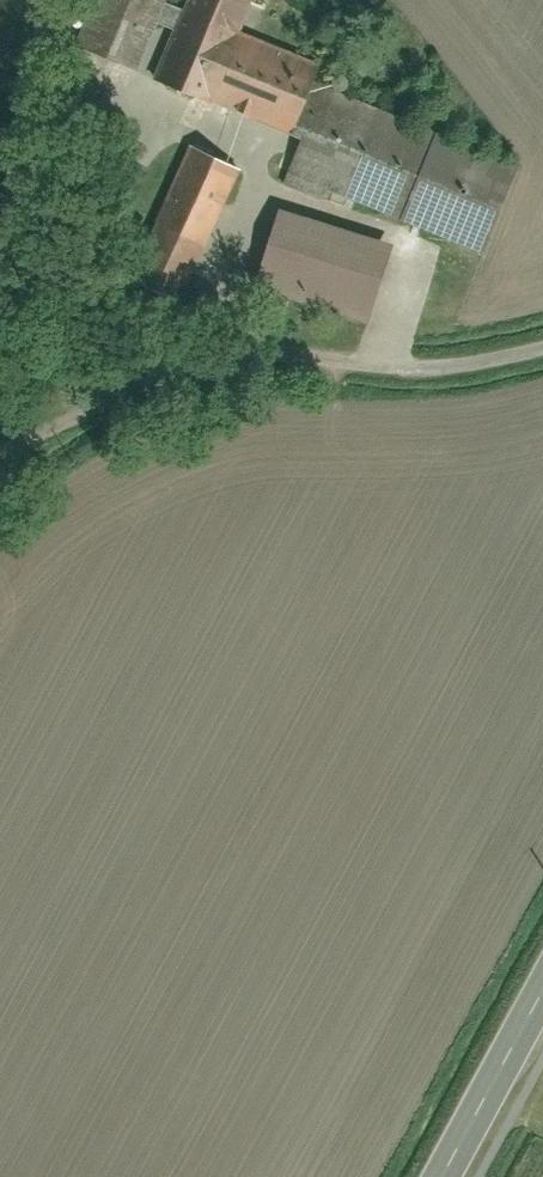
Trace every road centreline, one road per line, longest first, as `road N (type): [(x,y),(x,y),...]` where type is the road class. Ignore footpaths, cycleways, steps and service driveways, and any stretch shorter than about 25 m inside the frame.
road 1 (residential): [(0,459),(172,367),(232,351),(417,364),(542,345)]
road 2 (tertiary): [(542,992),(441,1176)]

